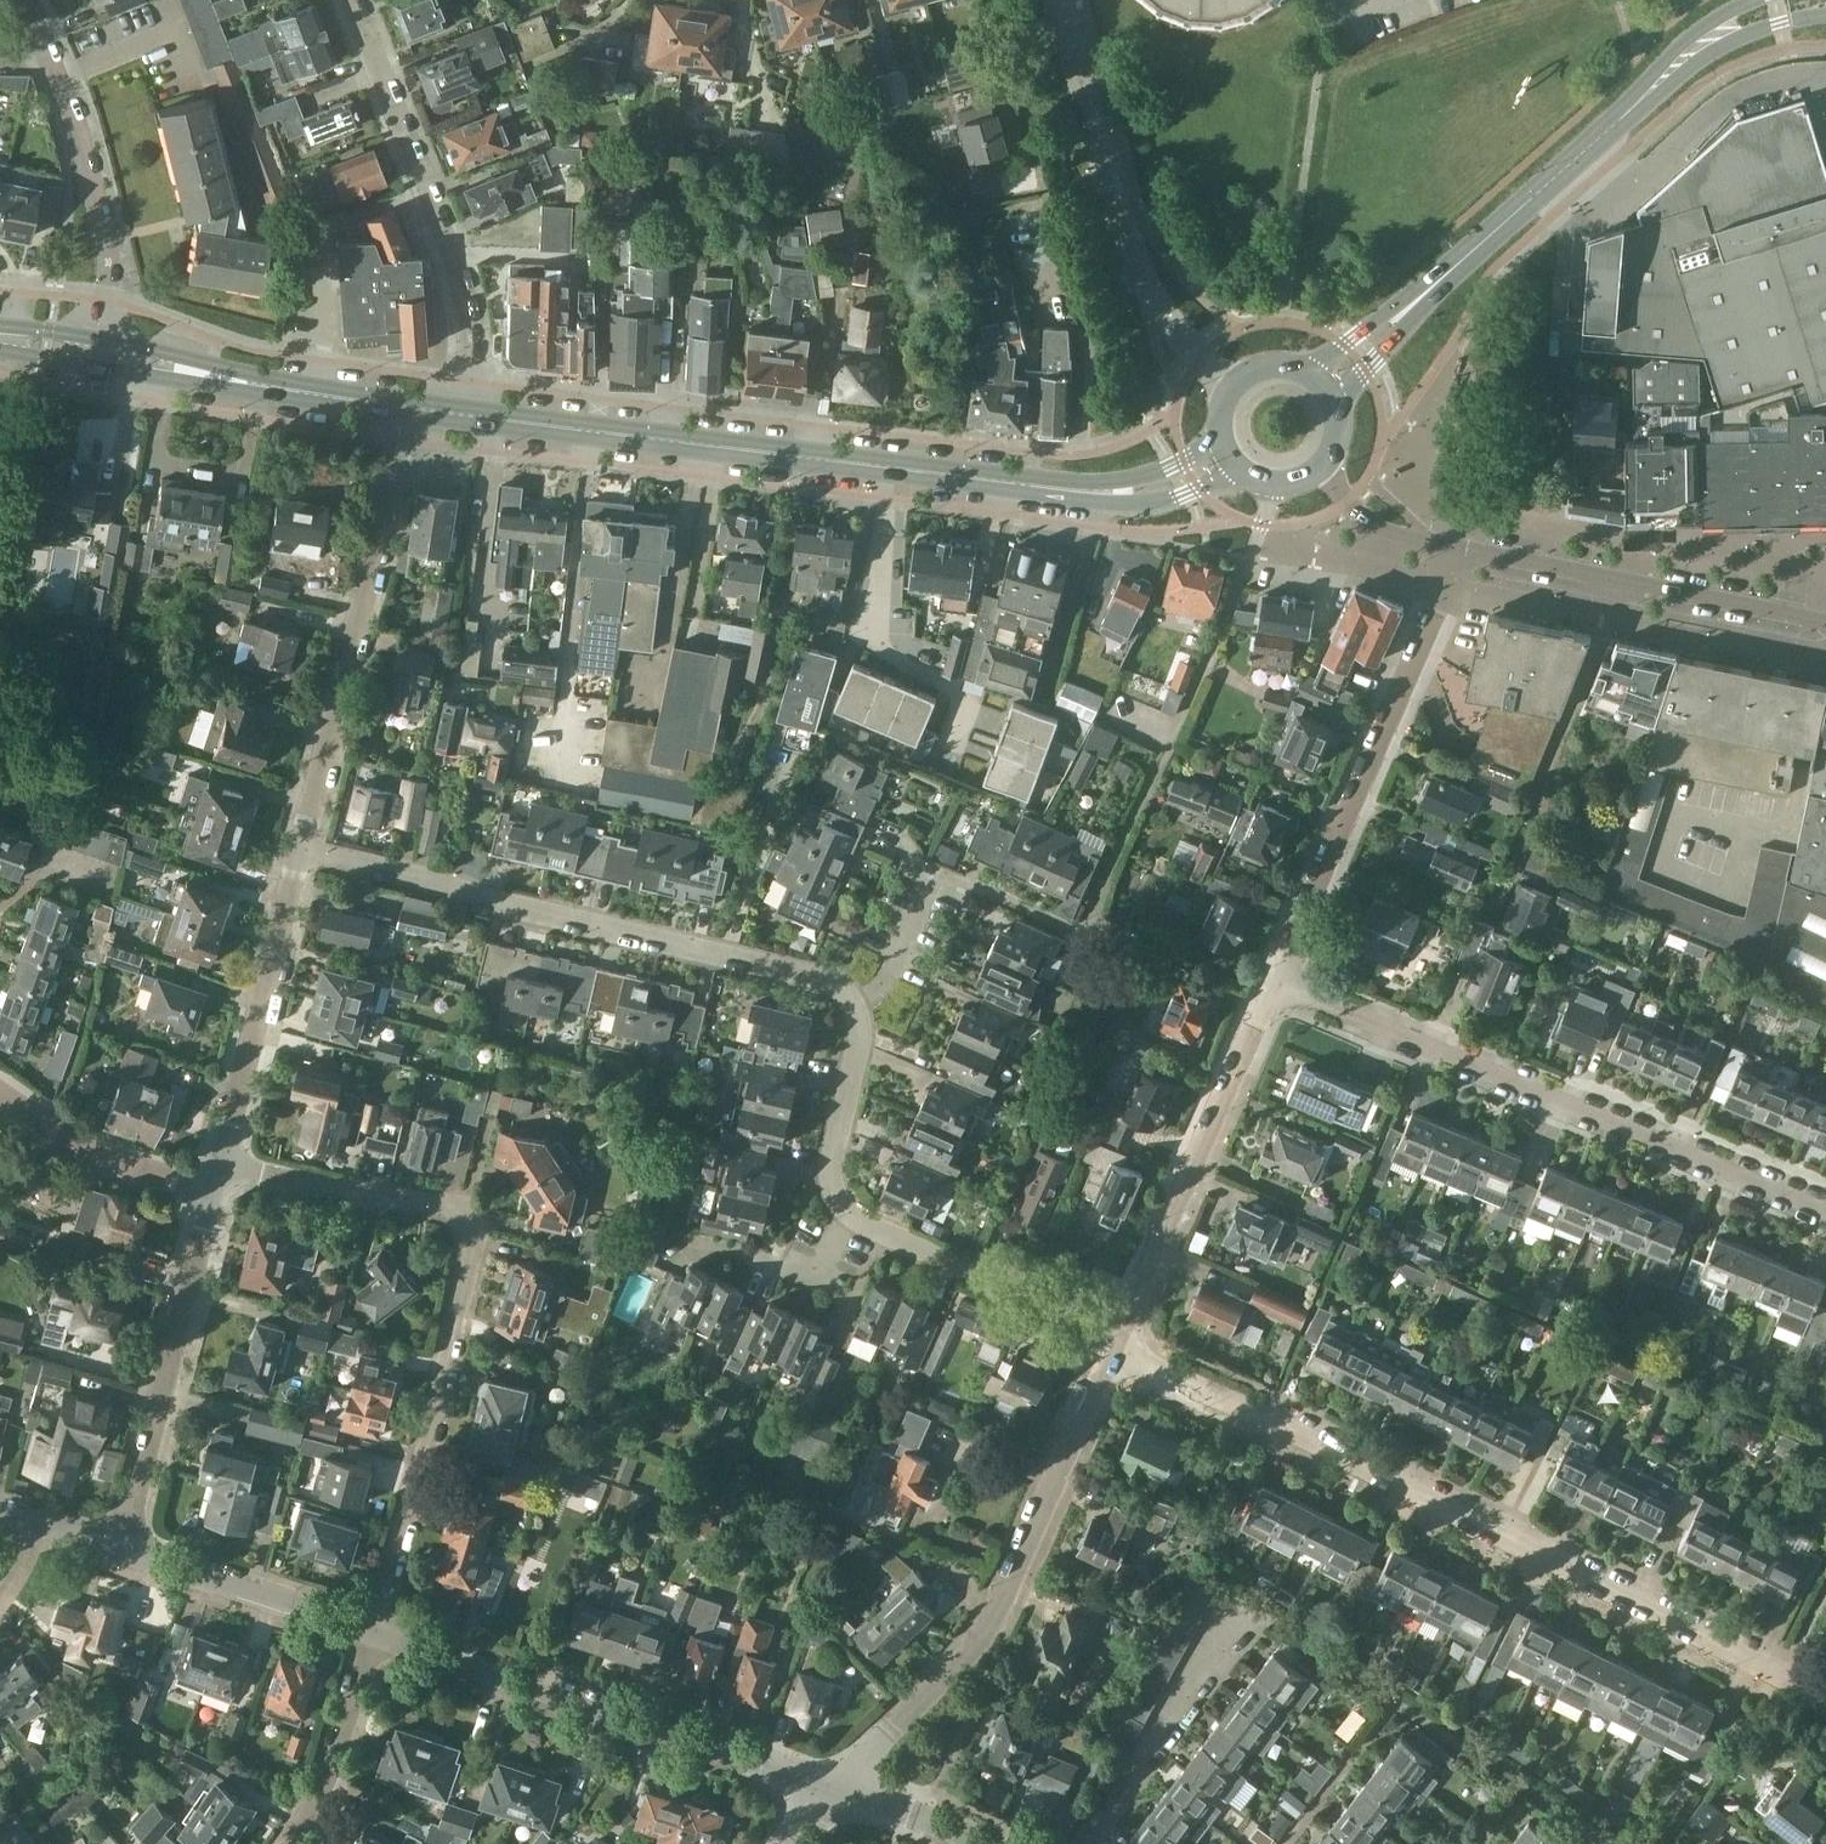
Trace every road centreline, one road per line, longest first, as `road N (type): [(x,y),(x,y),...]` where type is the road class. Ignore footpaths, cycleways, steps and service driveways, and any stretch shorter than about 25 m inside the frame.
road 1 (residential): [(1825,1696),(1113,1348)]
road 2 (secondary): [(1225,454),(1153,489),(1098,492),(469,412)]
road 3 (residential): [(377,1632),(481,1229),(471,1218),(348,1196),(226,1162)]
road 4 (secondary): [(1323,383),(1694,55),(1735,25),(1816,0)]
road 5 (residential): [(1277,981),(1825,1205)]
road 6 (residential): [(852,1004),(839,986),(819,977),(478,905),(428,883),(305,852)]
road 7 (residential): [(831,1784),(952,1667),(1011,1580),(1113,1348)]
road 8 (residential): [(831,1784),(377,1632)]
road 9 (residential): [(1461,550),(1277,981)]
road 10 (residential): [(305,852),(404,406)]
road 11 (residential): [(1236,382),(1199,358),(1150,291),(1085,109),(1058,0)]
road 12 (residential): [(469,412),(459,262),(356,0)]
road 13 (residential): [(1121,1330),(1277,981)]
road 14 (residential): [(100,351),(105,259),(79,151),(25,0)]
road 15 (residential): [(128,1547),(215,1202)]
road 16 (residential): [(1497,904),(1618,578)]
road 17 (residential): [(226,1162),(305,852)]
road 18 (secondary): [(404,406),(100,351)]
road 19 (residential): [(1121,1330),(1005,1277),(952,1267),(849,1219)]
road 20 (residential): [(377,1632),(128,1547)]
road 21 (residential): [(215,1202),(87,1152),(0,1092)]
road 22 (residential): [(292,1843),(319,1803),(377,1632)]
road 23 (residential): [(849,1219),(825,1190),(859,1043),(852,1004)]
road 24 (residential): [(1825,620),(1618,578)]
road 25 (residential): [(1461,550),(1392,532),(1362,515),(1322,470)]
road 26 (residential): [(852,1004),(885,978),(935,869)]
road 27 (residential): [(1618,578),(1461,550)]
road 28 (residential): [(736,1253),(818,1281),(849,1219)]
road 29 (residential): [(974,1843),(831,1784)]
road 30 (residential): [(0,1511),(128,1547)]

